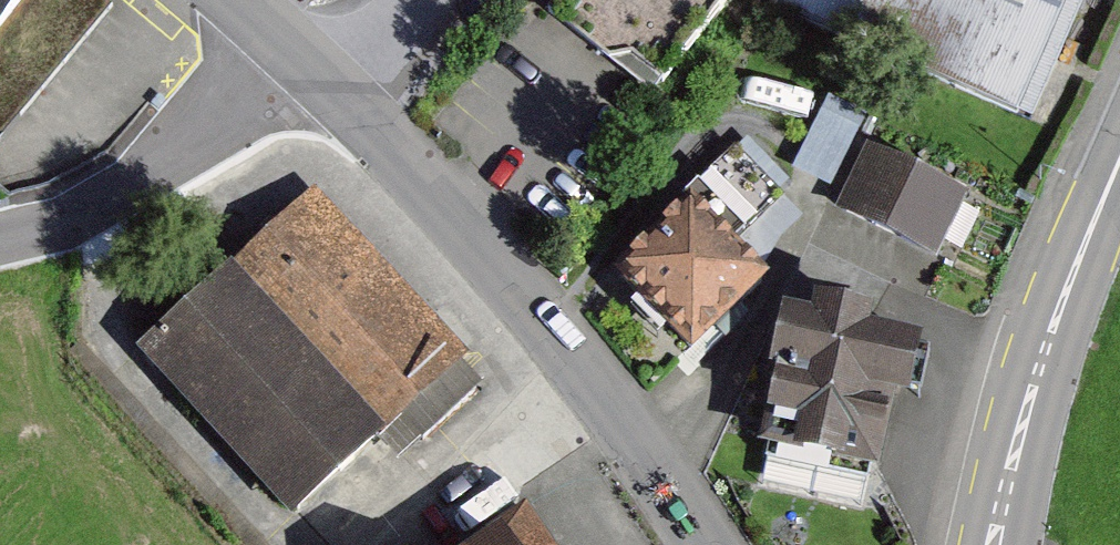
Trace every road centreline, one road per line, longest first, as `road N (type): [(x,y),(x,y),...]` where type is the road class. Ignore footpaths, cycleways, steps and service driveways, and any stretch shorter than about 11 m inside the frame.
road 1 (unclassified): [(710,544),(547,322),(461,222),(302,67)]
road 2 (secondary): [(991,544),(1042,362),(1119,158)]
road 3 (residential): [(302,67),(74,208),(0,234)]

